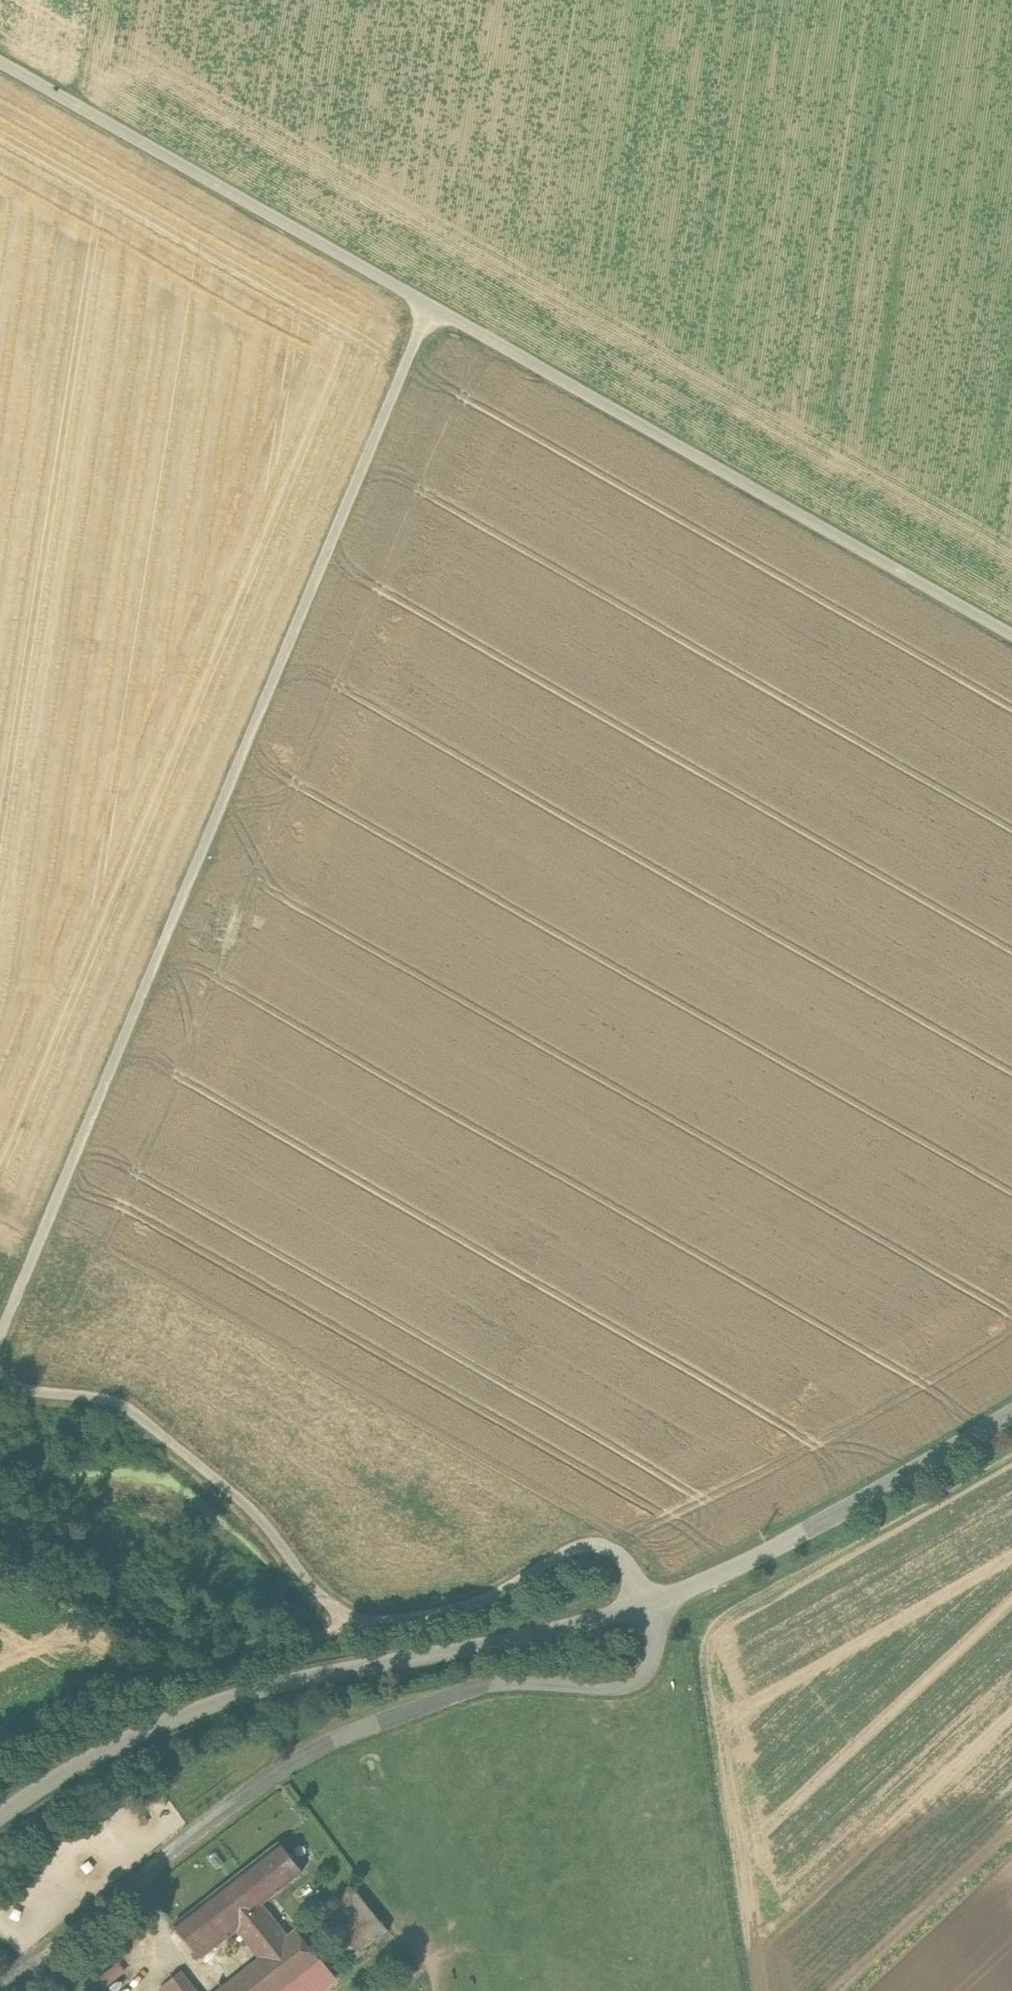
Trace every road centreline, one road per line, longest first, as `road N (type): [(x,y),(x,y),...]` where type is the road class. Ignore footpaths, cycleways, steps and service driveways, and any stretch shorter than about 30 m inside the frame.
road 1 (track): [(1011,630),(0,50)]
road 2 (track): [(441,298),(0,1351)]
road 3 (tertiary): [(1011,1411),(726,1572),(534,1636),(225,1699),(89,1756),(0,1813)]
road 4 (track): [(647,1600),(608,1545),(581,1546),(434,1606),(383,1615),(359,1609),(314,1582),(257,1508),(114,1403),(20,1397),(0,1383)]

